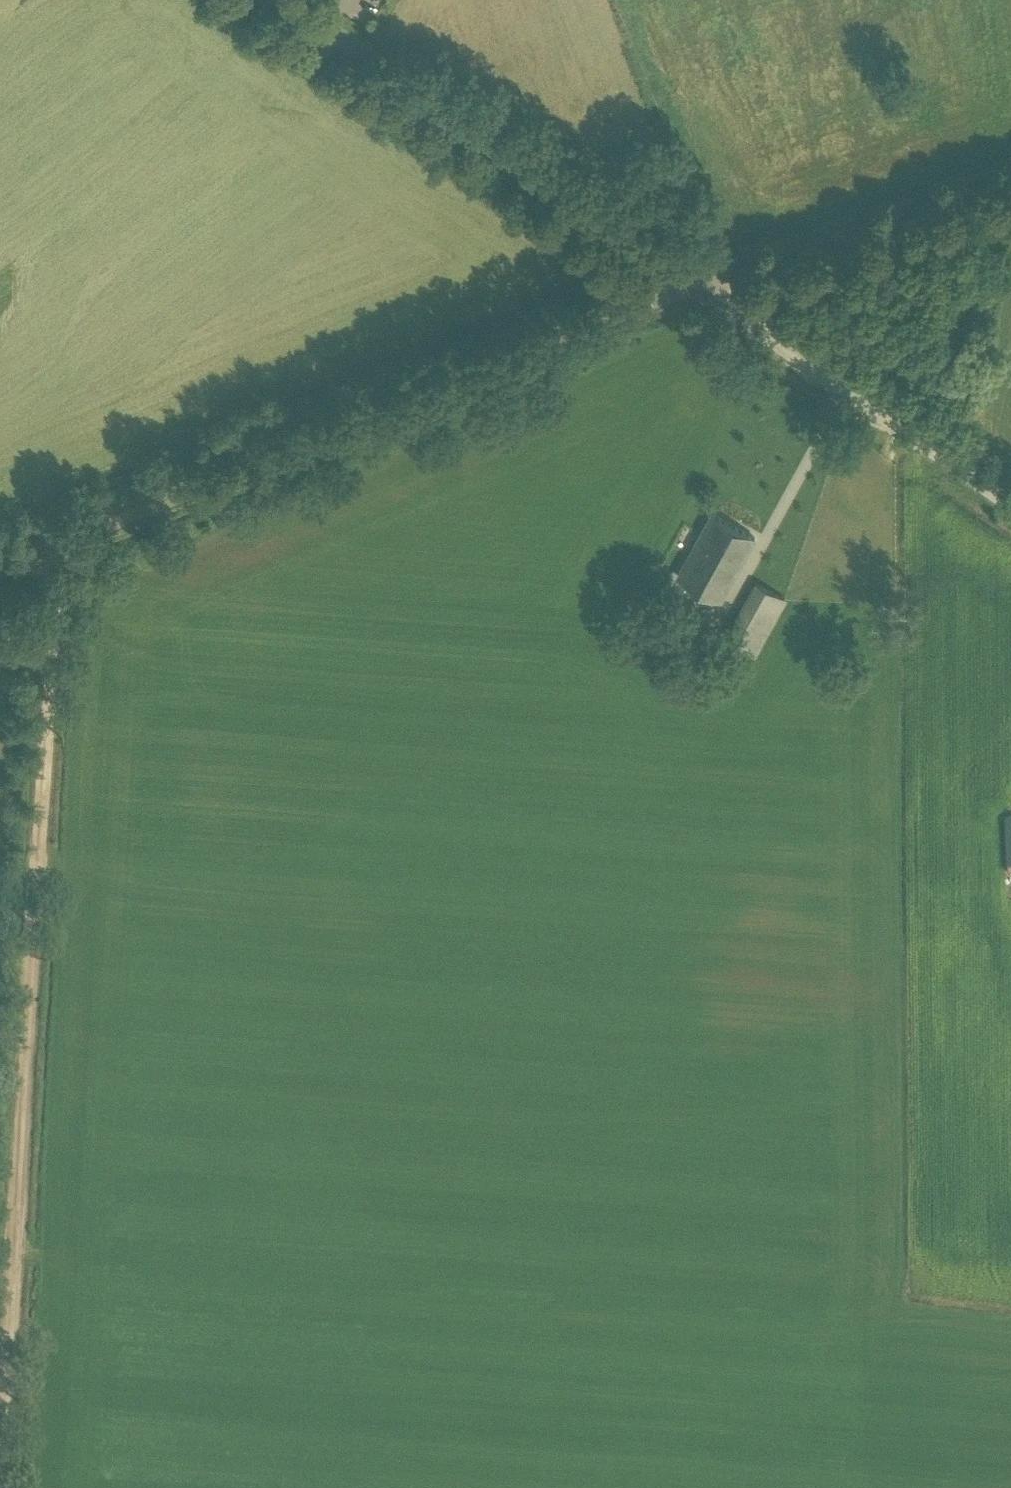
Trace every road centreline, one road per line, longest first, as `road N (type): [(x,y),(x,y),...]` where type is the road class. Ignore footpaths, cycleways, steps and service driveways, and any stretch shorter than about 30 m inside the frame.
road 1 (track): [(0,1458),(61,546)]
road 2 (unclassified): [(0,571),(646,305),(701,274)]
road 3 (unclassified): [(701,274),(660,262),(266,0)]
road 4 (unclassified): [(1010,504),(728,309),(701,274)]
road 5 (unclassified): [(701,274),(760,269),(1010,185)]

